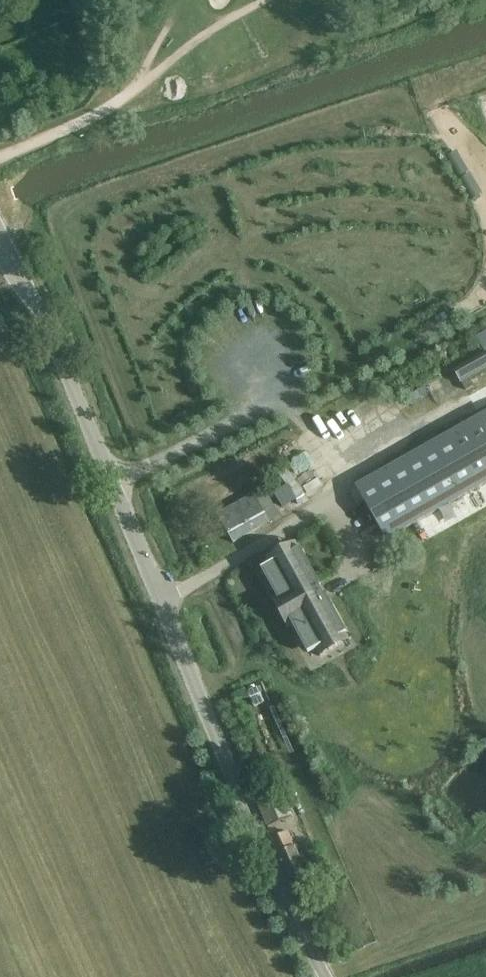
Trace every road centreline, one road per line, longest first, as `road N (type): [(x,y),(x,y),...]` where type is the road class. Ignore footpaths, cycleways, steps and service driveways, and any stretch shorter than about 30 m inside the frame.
road 1 (unclassified): [(323,976),(244,817),(0,236)]

